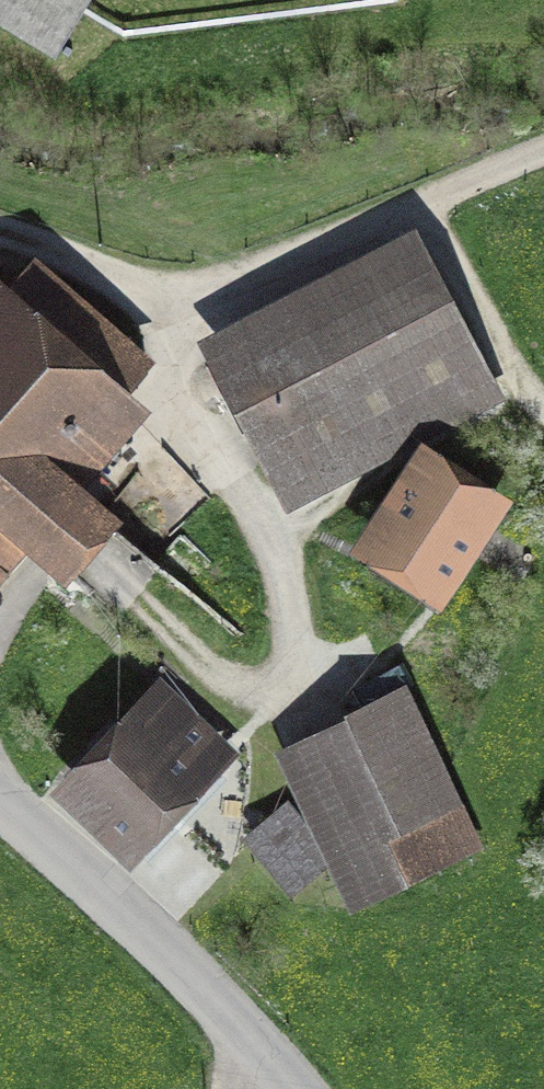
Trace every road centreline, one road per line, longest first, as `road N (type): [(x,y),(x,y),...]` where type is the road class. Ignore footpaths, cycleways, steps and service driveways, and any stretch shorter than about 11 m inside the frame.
road 1 (track): [(0,235),(147,257),(163,288),(423,204),(543,151)]
road 2 (tertiary): [(0,805),(152,939),(292,1088)]
road 3 (track): [(423,204),(499,355),(543,411)]

